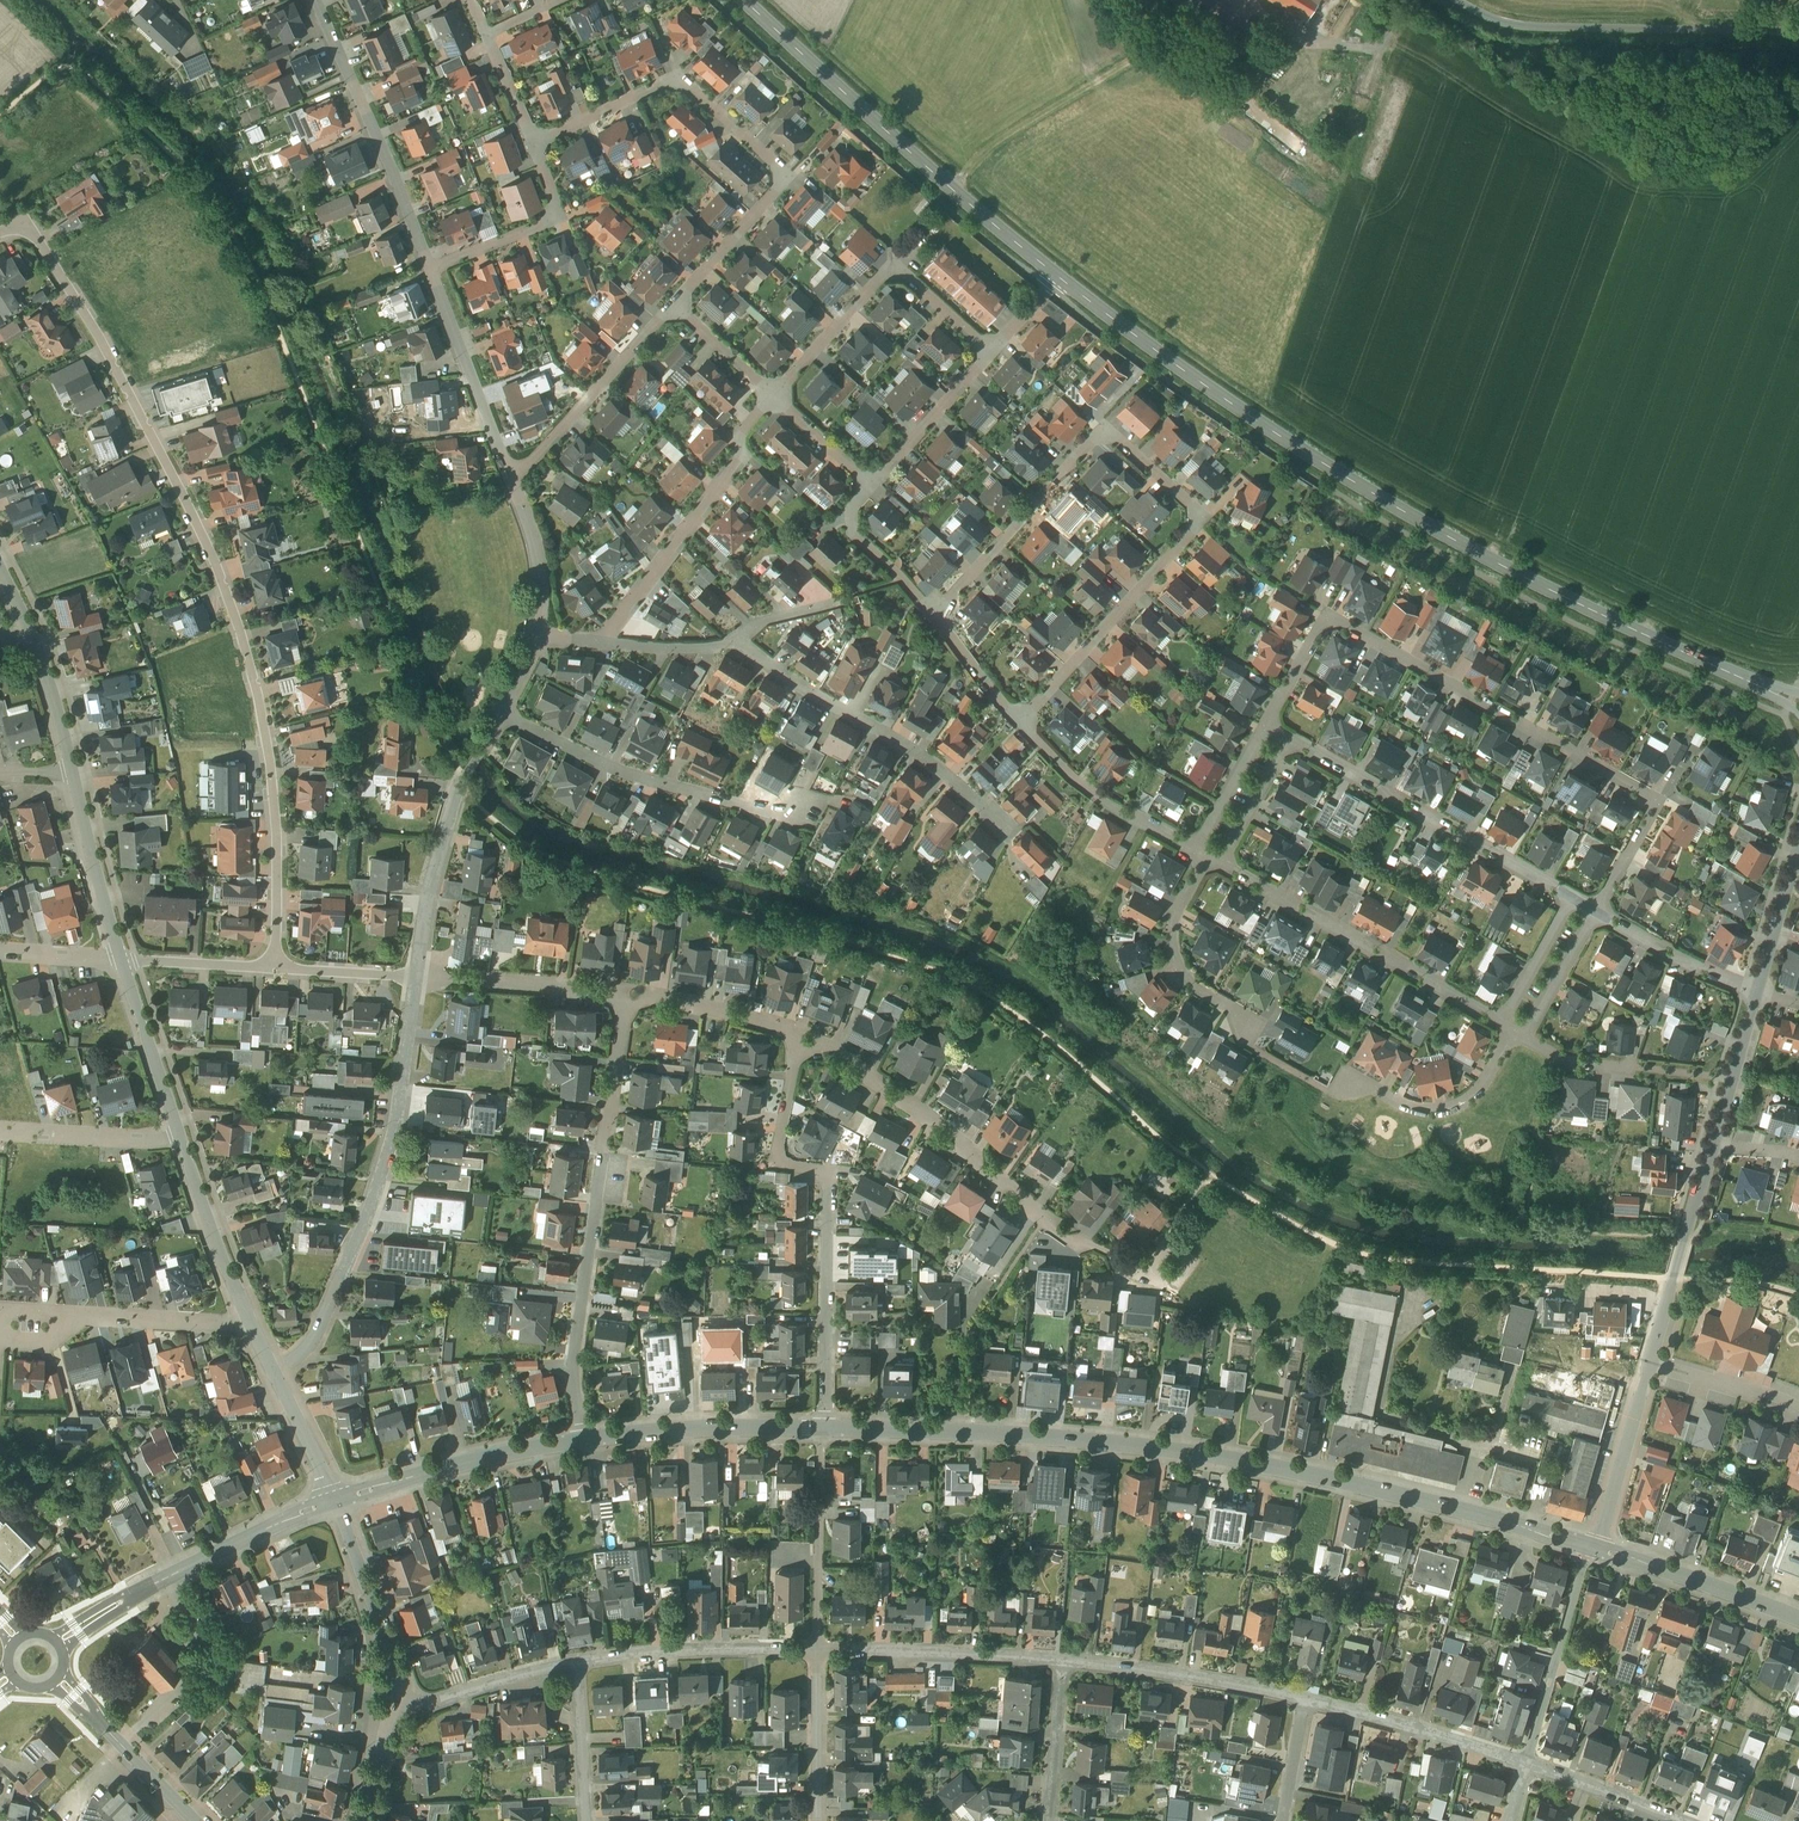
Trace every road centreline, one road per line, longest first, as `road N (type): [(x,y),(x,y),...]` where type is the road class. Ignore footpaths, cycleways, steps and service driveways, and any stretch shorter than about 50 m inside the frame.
road 1 (residential): [(274,970),(274,789),(263,710),(238,627),(206,541),(138,410),(25,222),(0,237)]
road 2 (secondary): [(1742,678),(1531,582),(1414,517),(1188,375),(1056,276)]
road 3 (tertiary): [(1594,1548),(1236,1460),(1075,1439),(823,1428)]
road 4 (residential): [(934,616),(1101,435),(1193,509),(1191,532),(1021,722)]
road 5 (residential): [(1596,912),(1658,799),(1328,615),(1265,725)]
road 6 (residential): [(624,1004),(575,1363),(583,1440)]
road 7 (residential): [(801,1045),(862,1066),(878,1089),(960,1138),(978,1167),(1072,1244),(1091,1245),(1135,1272),(1158,1269)]
road 8 (residential): [(415,981),(397,1114),(376,1190),(315,1336),(273,1371)]
road 9 (secondary): [(1056,276),(743,0)]
road 10 (unclassified): [(1798,33),(1510,25),(1455,0)]
road 11 (residential): [(733,641),(924,756),(1011,832)]
road 12 (residential): [(1572,899),(1290,738)]
road 13 (residential): [(1501,1022),(1221,860)]
road 14 (residential): [(501,713),(660,784),(798,811)]
road 15 (tertiary): [(334,1500),(168,1577),(55,1642)]
road 16 (residential): [(601,642),(740,458),(742,432),(773,395)]
road 17 (residential): [(533,144),(664,81),(694,90),(787,176)]
road 18 (residential): [(773,395),(881,277),(895,273),(911,276),(993,349)]
road 19 (residential): [(315,0),(430,268)]
road 20 (residential): [(501,713),(462,780),(428,892),(415,981)]
road 21 (tertiary): [(583,1440),(334,1500)]
road 22 (residential): [(823,1428),(827,1172)]
road 23 (residential): [(0,1309),(251,1324)]
road 24 (track): [(950,189),(990,147),(1153,49)]
road 25 (residential): [(817,1652),(1063,1661)]
road 26 (residential): [(1063,1661),(1305,1699)]
road 27 (residential): [(576,1662),(817,1652)]
road 28 (tertiary): [(823,1428),(583,1440)]
road 29 (residential): [(514,483),(674,304)]
road 30 (residential): [(430,268),(514,483)]
road 31 (residential): [(1305,1699),(1526,1762)]
road 32 (tertiary): [(1713,1147),(1650,1363)]
road 33 (residential): [(1594,1548),(1526,1762)]
road 34 (residential): [(817,1652),(823,1428)]
road 35 (residential): [(0,569),(43,666),(72,774)]
road 36 (residential): [(1195,849),(1102,801),(1021,722)]
road 37 (residential): [(533,144),(560,217),(430,268)]
road 38 (tertiary): [(1798,1621),(1594,1548)]
road 39 (residential): [(1249,1028),(1191,979),(1176,952),(1178,915),(1210,854)]
road 40 (residential): [(415,981),(593,989),(624,1004)]
road 41 (residential): [(334,1500),(400,1700)]
road 42 (residential): [(1511,1027),(1487,1074),(1458,1102),(1415,1106),(1347,1080)]
road 43 (residential): [(181,1140),(251,1324)]
road 44 (tertiary): [(57,1678),(193,1820)]
road 45 (tertiary): [(1650,1363),(1594,1548)]
road 46 (residential): [(72,774),(122,960)]
road 47 (residential): [(122,960),(181,1140)]
road 48 (residential): [(624,1004),(697,1005),(774,1025),(801,1045)]
road 49 (residential): [(871,485),(993,349)]
road 50 (residential): [(400,1700),(436,1703),(576,1662)]
road 51 (residential): [(0,1131),(181,1140)]
road 52 (residential): [(1758,992),(1596,912)]
road 53 (residential): [(934,616),(853,533),(851,508),(871,485)]
road 54 (residential): [(674,304),(787,176)]
road 55 (residential): [(1526,1762),(1684,1820)]
road 56 (residential): [(817,1820),(817,1652)]
road 57 (residential): [(827,1172),(777,1157),(801,1045)]
road 58 (tertiary): [(1758,992),(1713,1147)]
road 59 (residential): [(1049,1820),(1063,1661)]
road 60 (residential): [(587,1820),(576,1662)]
road 61 (residential): [(1650,1363),(1763,1394),(1798,1414)]
road 62 (residential): [(514,483),(537,560),(535,636)]
road 63 (residential): [(122,960),(274,970)]
road 64 (residential): [(1526,1037),(1596,912)]
road 65 (residential): [(273,1371),(334,1500)]
road 66 (residential): [(1265,725),(1195,849)]
road 67 (residential): [(1572,899),(1501,1022)]
road 68 (residential): [(274,970),(415,981)]
road 69 (residential): [(1221,860),(1290,738)]
road 70 (tertiary): [(1797,860),(1758,992)]
road 71 (residential): [(1021,722),(934,616)]
road 72 (residential): [(674,304),(773,395)]
road 73 (residential): [(773,395),(871,485)]
road 74 (residential): [(601,642),(705,648),(733,641)]
road 75 (residential): [(400,1700),(363,1820)]
road 76 (residential): [(1282,1820),(1305,1699)]
road 77 (residential): [(0,952),(122,960)]

